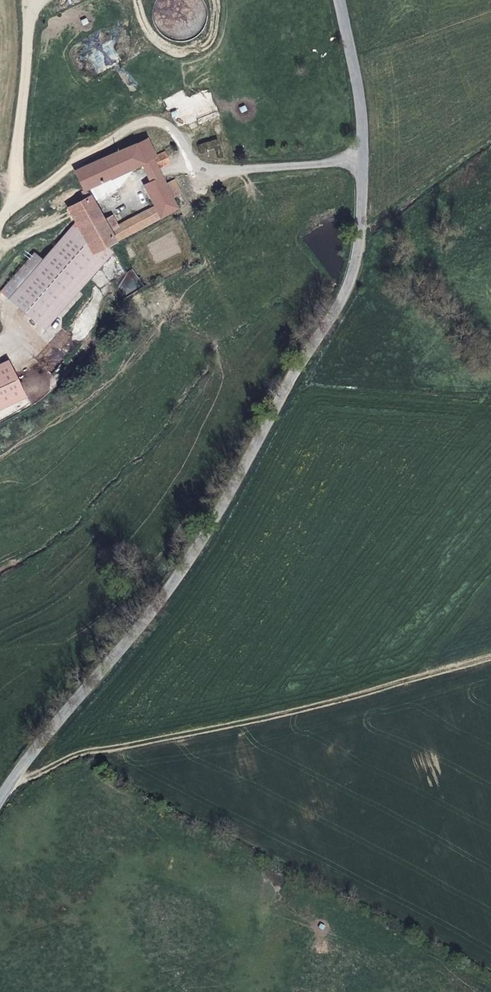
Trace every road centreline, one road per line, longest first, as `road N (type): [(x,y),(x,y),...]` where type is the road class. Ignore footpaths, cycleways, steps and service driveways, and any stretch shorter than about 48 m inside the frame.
road 1 (unclassified): [(360,159),(356,251),(341,310),(185,567),(0,800)]
road 2 (track): [(490,657),(76,753),(8,787)]
road 3 (unclassified): [(337,0),(362,111),(360,159)]
road 4 (residential): [(360,159),(202,170)]

